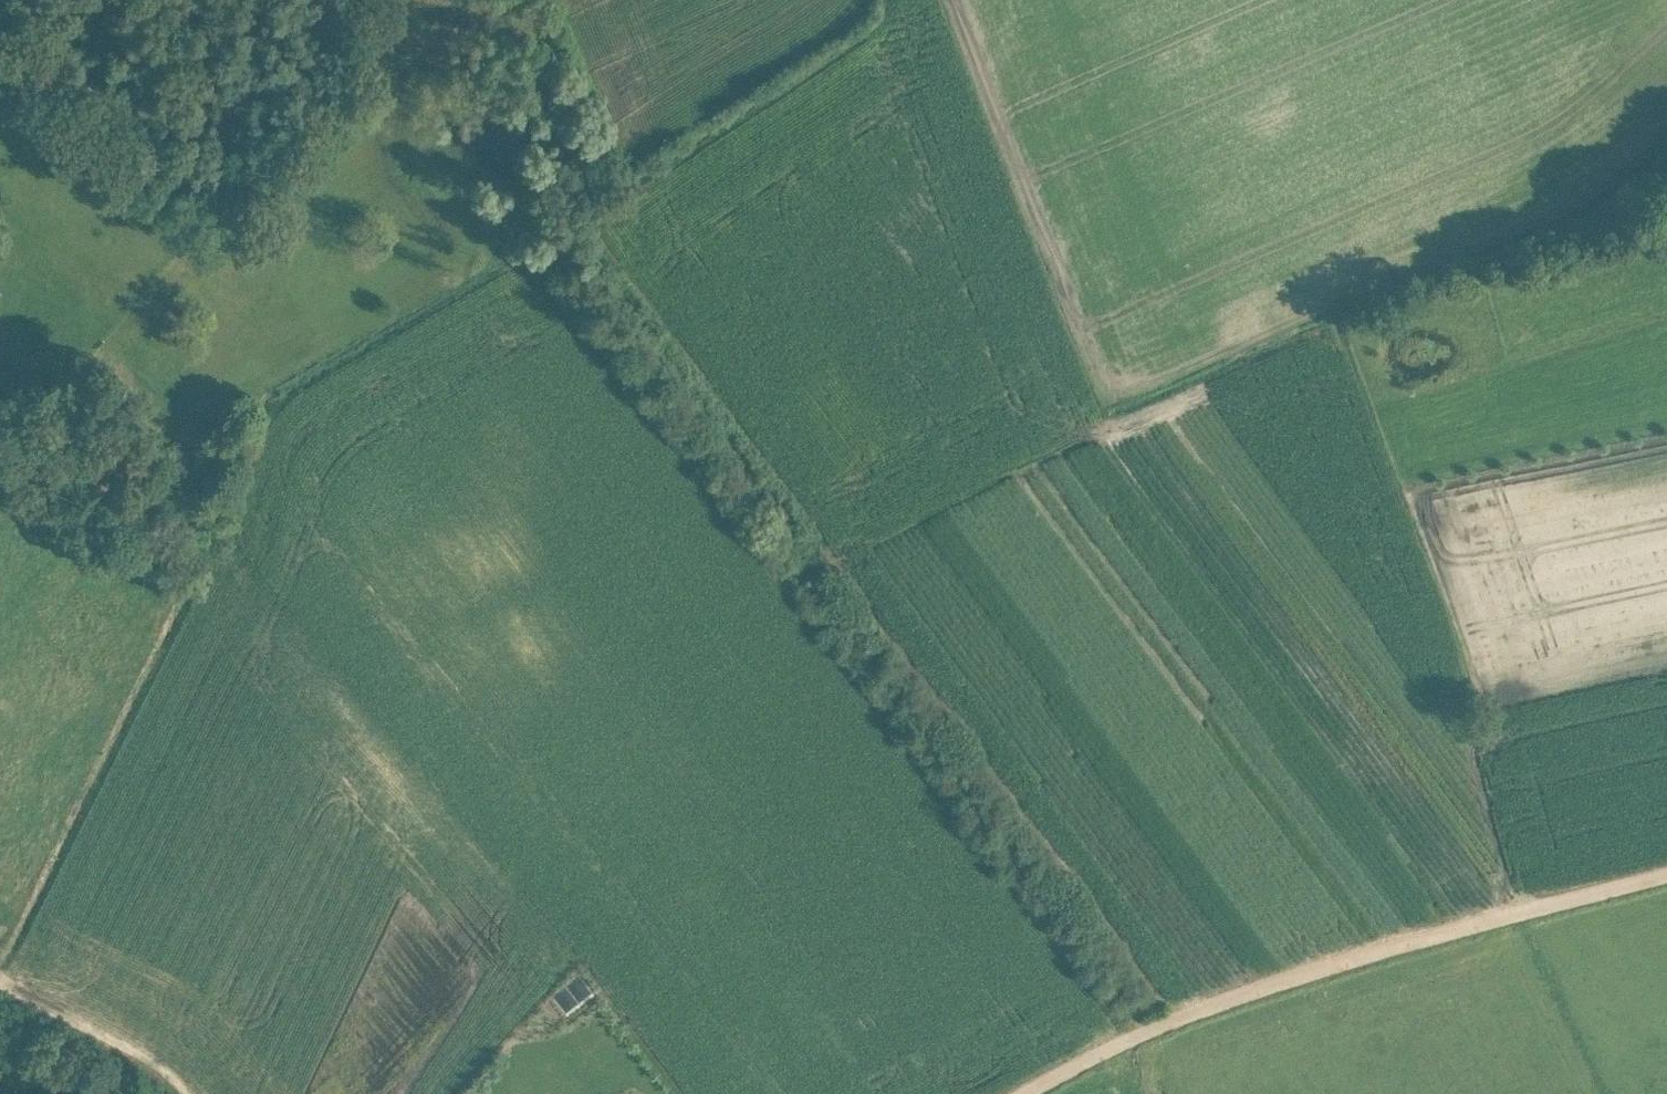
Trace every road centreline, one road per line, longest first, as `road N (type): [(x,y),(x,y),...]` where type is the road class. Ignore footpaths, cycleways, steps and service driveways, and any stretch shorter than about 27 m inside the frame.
road 1 (track): [(1666,877),(1211,1005),(1019,1093)]
road 2 (track): [(0,982),(143,1053),(185,1093)]

